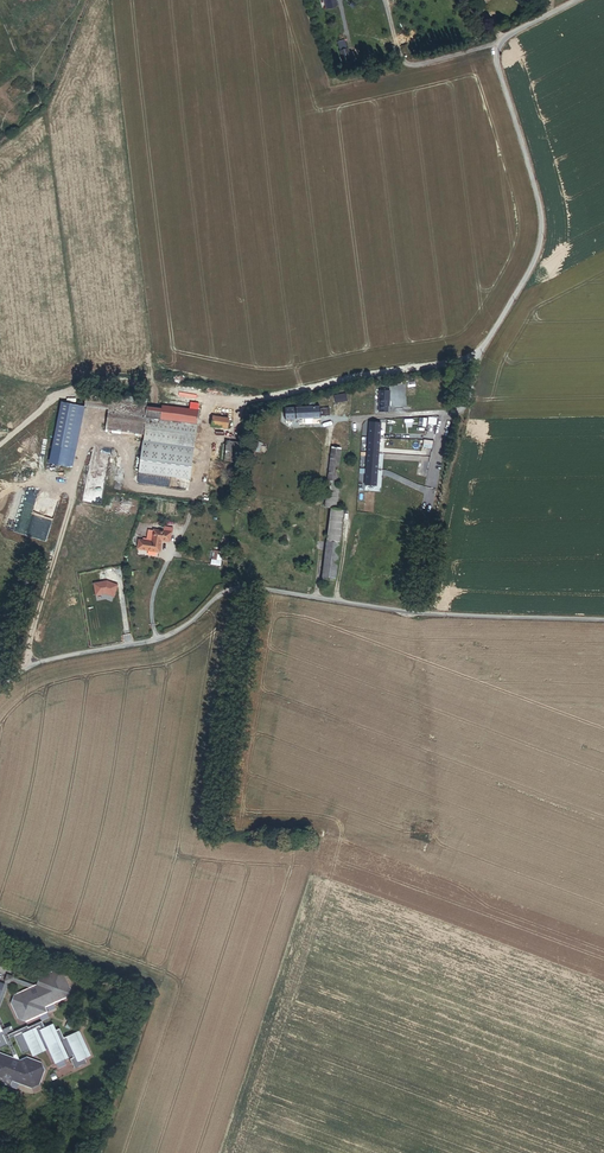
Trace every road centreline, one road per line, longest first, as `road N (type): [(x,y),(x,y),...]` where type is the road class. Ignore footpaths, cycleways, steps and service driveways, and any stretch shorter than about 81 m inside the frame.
road 1 (unclassified): [(0,691),(46,662),(178,633),(220,596),(248,586),(420,613),(603,622)]
road 2 (unclassified): [(479,354),(538,254),(542,224),(496,53),(510,35),(576,0)]
road 3 (track): [(100,1152),(155,989),(0,934)]

